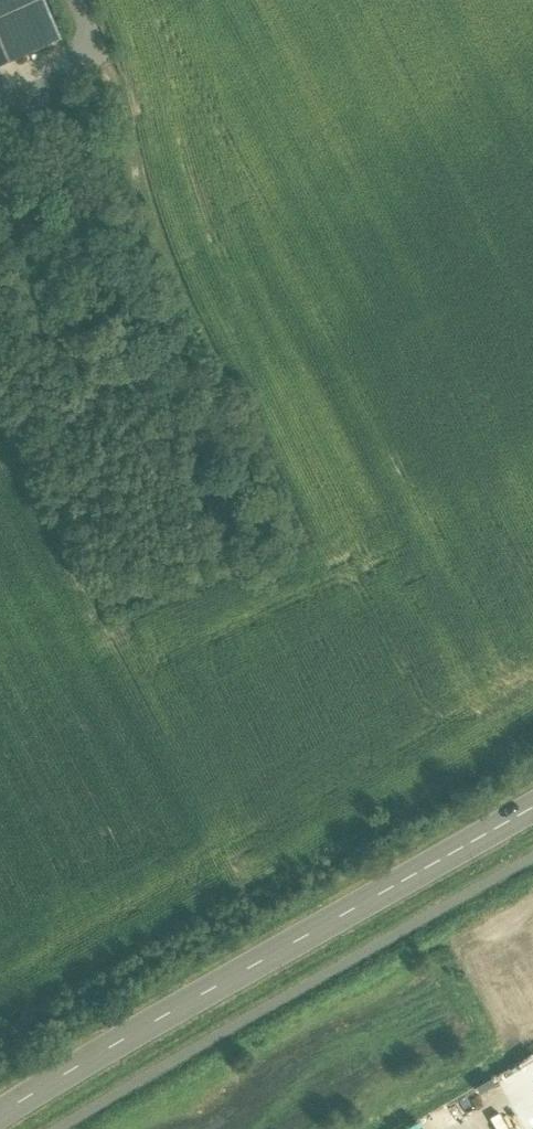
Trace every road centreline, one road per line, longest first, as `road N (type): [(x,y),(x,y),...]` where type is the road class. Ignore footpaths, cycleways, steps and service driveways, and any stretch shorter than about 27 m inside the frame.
road 1 (tertiary): [(532,807),(0,1115)]

